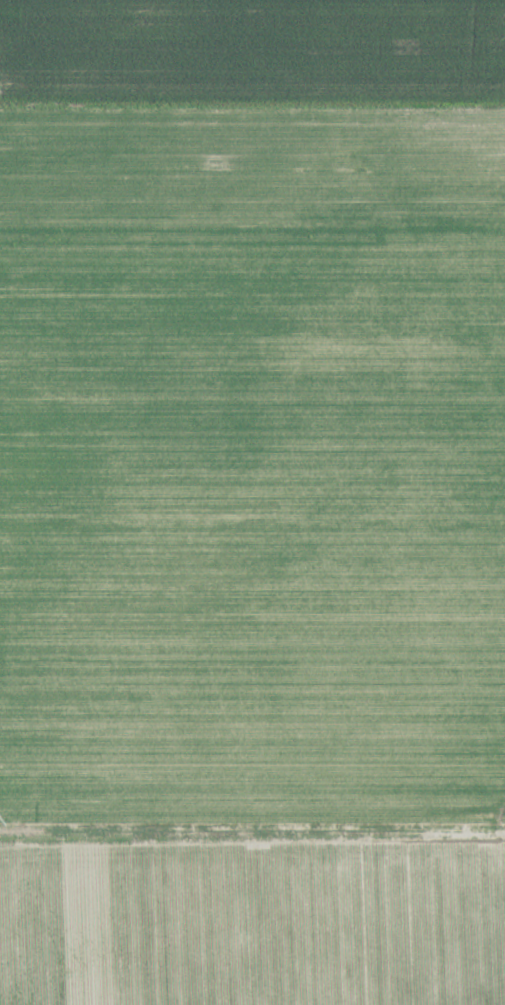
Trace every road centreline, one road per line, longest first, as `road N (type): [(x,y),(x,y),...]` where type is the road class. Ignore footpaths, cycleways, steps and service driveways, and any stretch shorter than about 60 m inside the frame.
road 1 (track): [(0,822),(504,825)]

